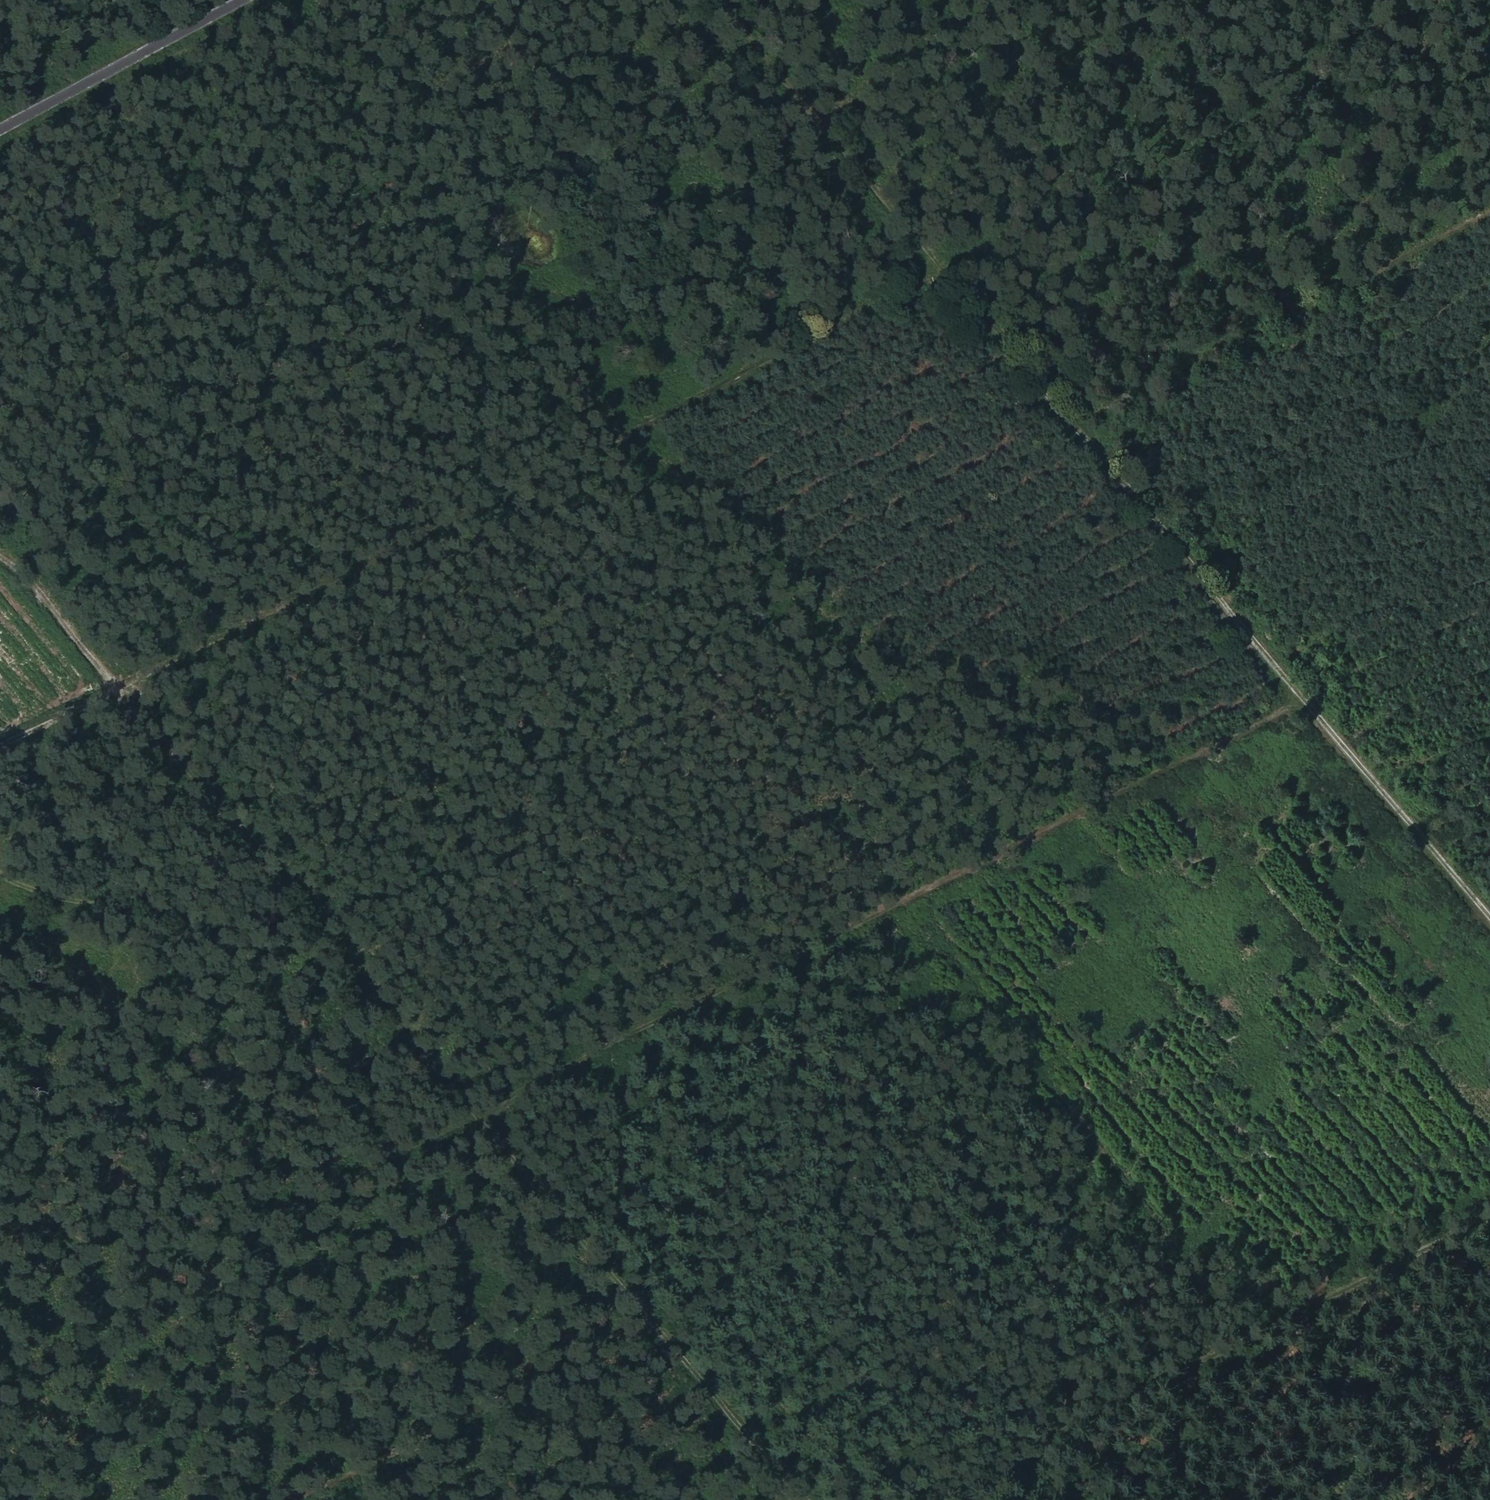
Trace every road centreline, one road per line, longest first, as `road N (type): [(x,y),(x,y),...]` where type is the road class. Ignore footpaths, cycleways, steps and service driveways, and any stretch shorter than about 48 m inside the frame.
road 1 (track): [(1489,924),(716,0)]
road 2 (unclassified): [(252,0),(0,134)]

